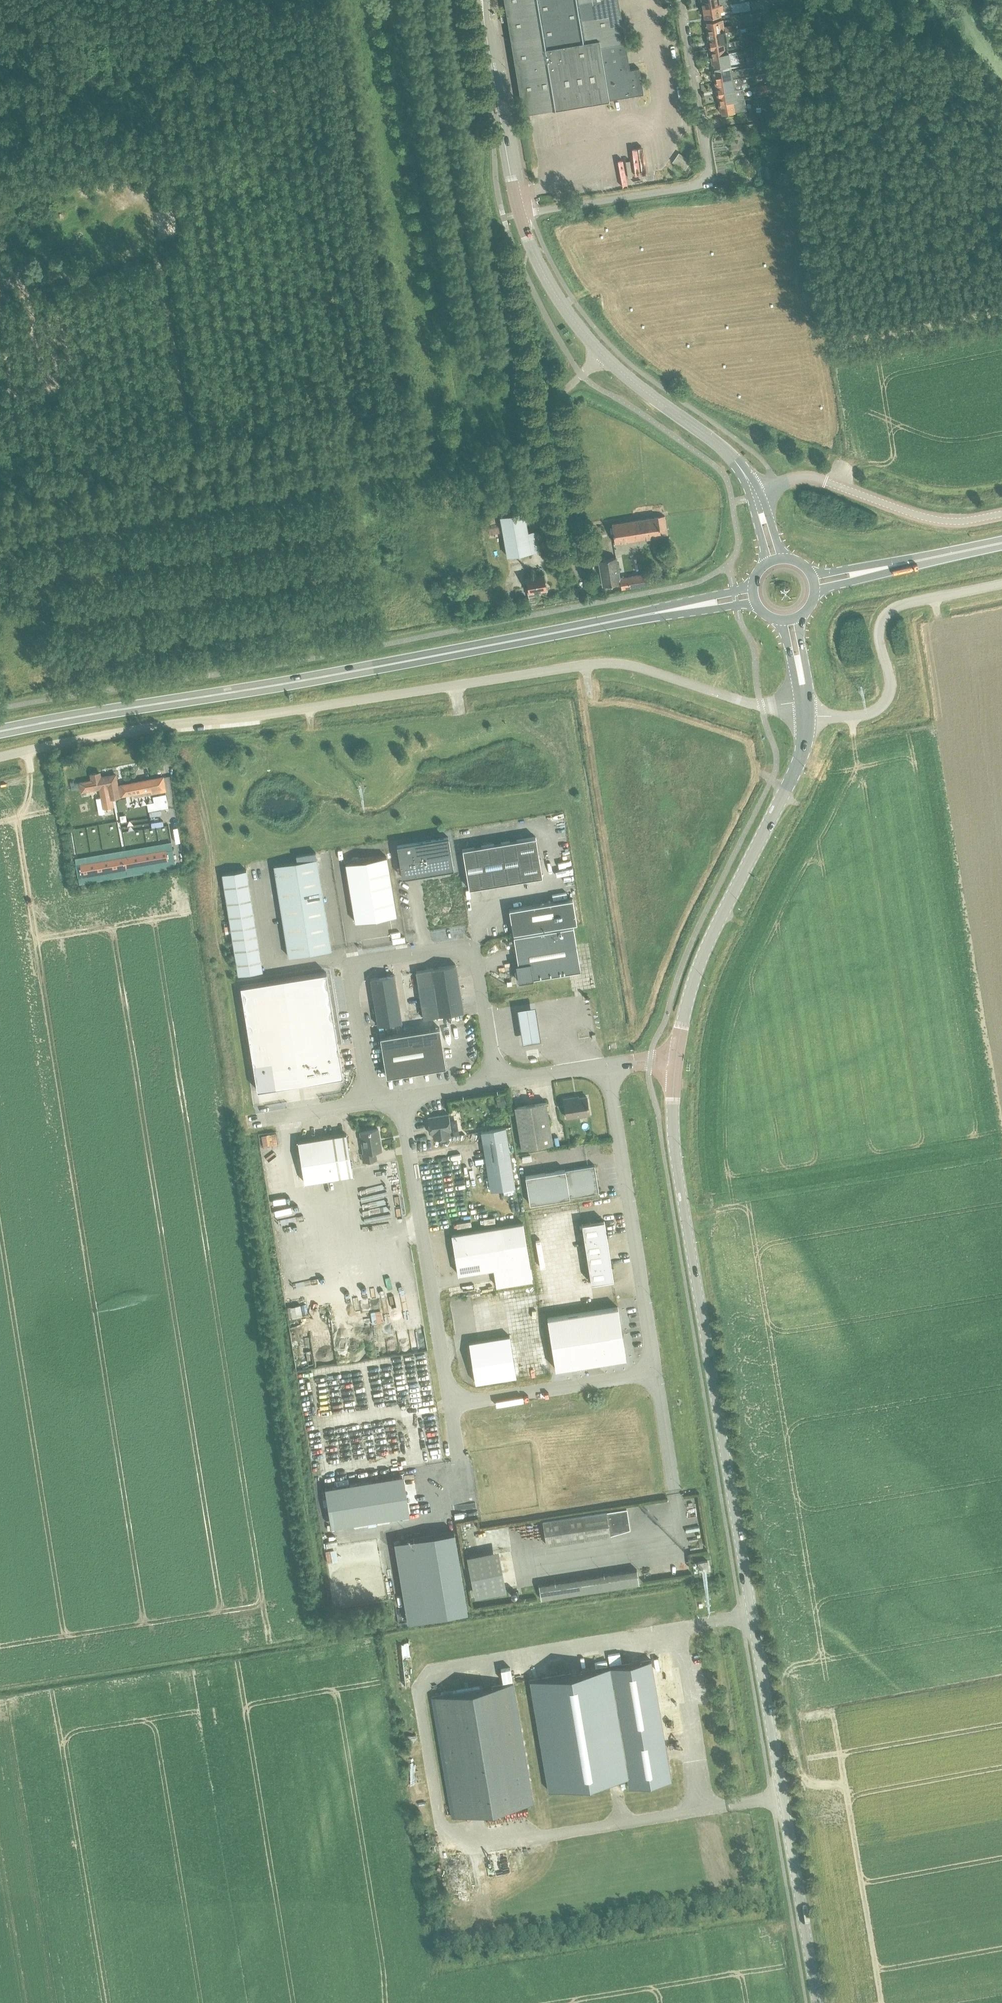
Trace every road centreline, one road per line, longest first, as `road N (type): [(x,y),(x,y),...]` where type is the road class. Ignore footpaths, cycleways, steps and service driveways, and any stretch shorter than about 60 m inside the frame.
road 1 (tertiary): [(816,2002),(674,1144),(676,1065)]
road 2 (unclassified): [(0,758),(601,663),(807,714)]
road 3 (trunk): [(0,730),(404,664),(752,595)]
road 4 (unclassified): [(371,1102),(354,978),(374,960),(444,948),(462,949),(476,962),(498,1081)]
road 5 (tertiary): [(676,1065),(708,933),(795,771),(807,714)]
road 6 (unclassified): [(400,1098),(450,1404)]
road 7 (unclassified): [(653,1371),(608,1065)]
road 8 (unclassified): [(807,714),(861,715),(884,705),(891,686),(879,629),(891,609),(1001,583)]
road 9 (unclassified): [(579,590),(551,413),(602,354)]
road 10 (unclassified): [(756,496),(807,478),(932,519),(1001,514)]
road 11 (unclassified): [(519,215),(701,184),(708,169),(700,127)]
road 12 (secondary): [(756,496),(724,448),(602,354)]
road 13 (unclassified): [(450,1404),(653,1371)]
road 14 (trunk): [(811,583),(1001,543)]
road 15 (secondary): [(519,215),(486,25)]
road 16 (secondary): [(602,354),(545,276),(519,215)]
road 17 (unclassified): [(653,1371),(674,1503)]
road 18 (residential): [(700,127),(678,0)]
road 19 (unclassified): [(252,1121),(371,1102)]

